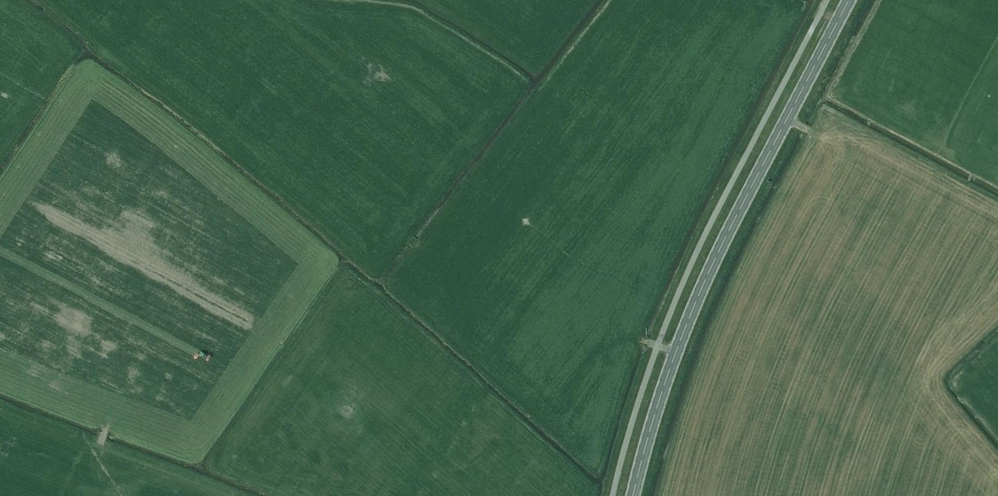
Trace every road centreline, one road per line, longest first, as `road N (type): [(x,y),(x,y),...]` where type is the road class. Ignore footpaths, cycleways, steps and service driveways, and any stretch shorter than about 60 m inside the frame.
road 1 (secondary): [(633,495),(702,289),(849,0)]

